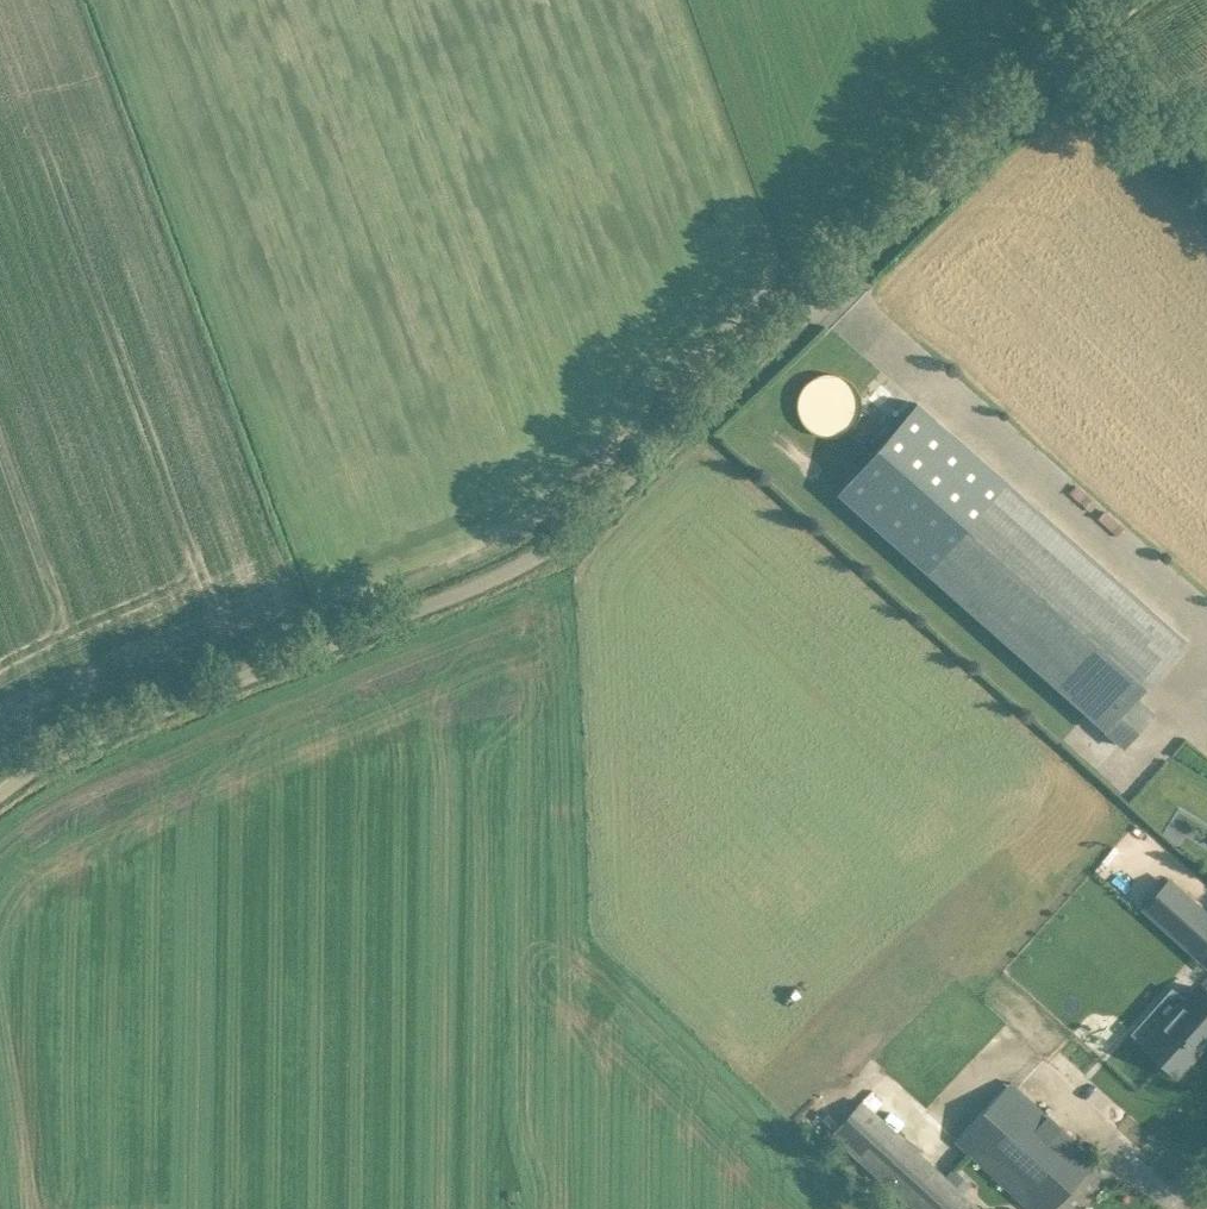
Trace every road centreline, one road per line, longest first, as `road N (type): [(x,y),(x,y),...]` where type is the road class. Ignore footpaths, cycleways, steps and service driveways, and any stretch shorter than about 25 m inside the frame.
road 1 (unclassified): [(0,791),(16,777),(549,561),(596,529),(1148,0)]

